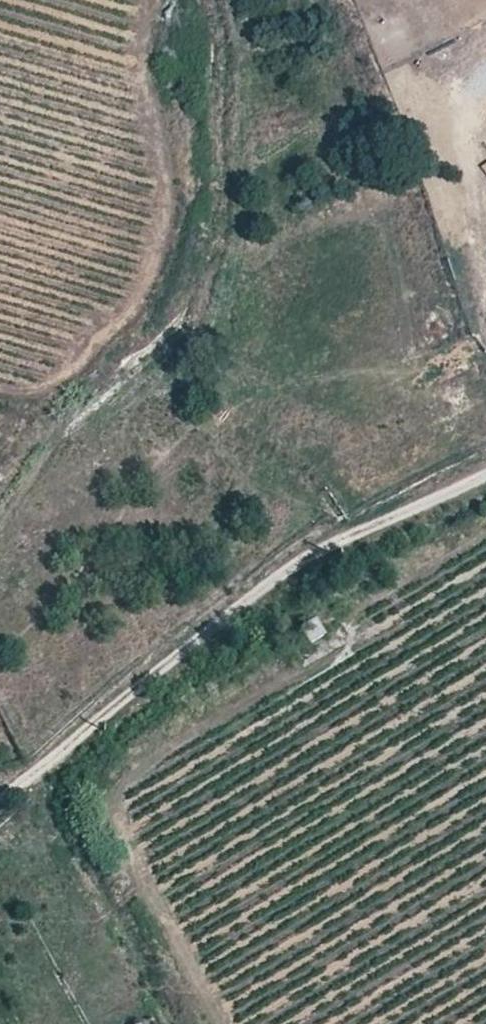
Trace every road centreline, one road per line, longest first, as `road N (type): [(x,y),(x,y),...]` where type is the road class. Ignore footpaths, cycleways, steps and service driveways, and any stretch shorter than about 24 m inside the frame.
road 1 (track): [(0,799),(323,544),(485,468)]

